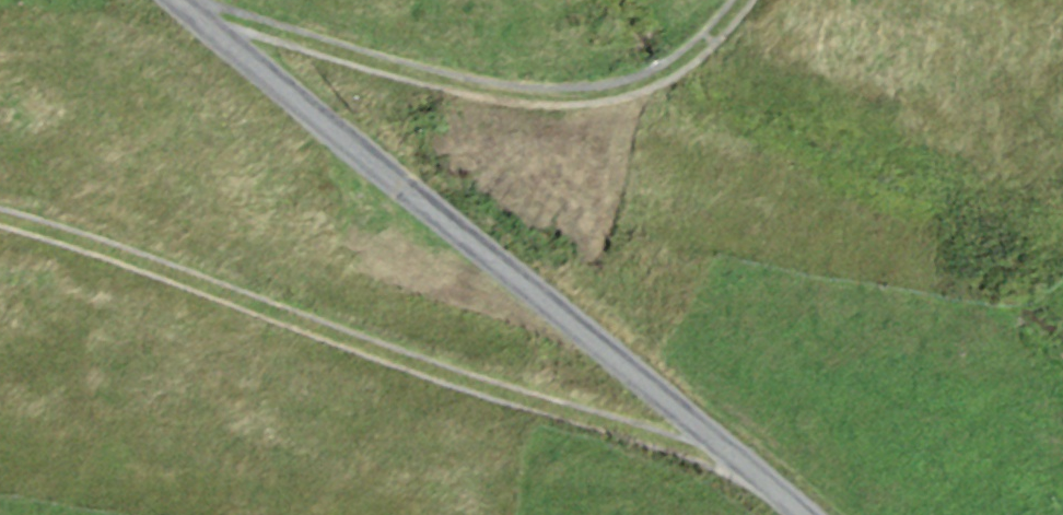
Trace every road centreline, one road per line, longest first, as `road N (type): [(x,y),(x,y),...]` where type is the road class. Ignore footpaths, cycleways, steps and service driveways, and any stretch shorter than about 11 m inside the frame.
road 1 (unclassified): [(804,514),(178,0)]
road 2 (track): [(0,216),(79,231),(332,318),(590,418),(701,451),(723,447)]
road 3 (track): [(205,23),(238,20),(406,69),(568,92),(638,81),(695,46),(728,0)]

